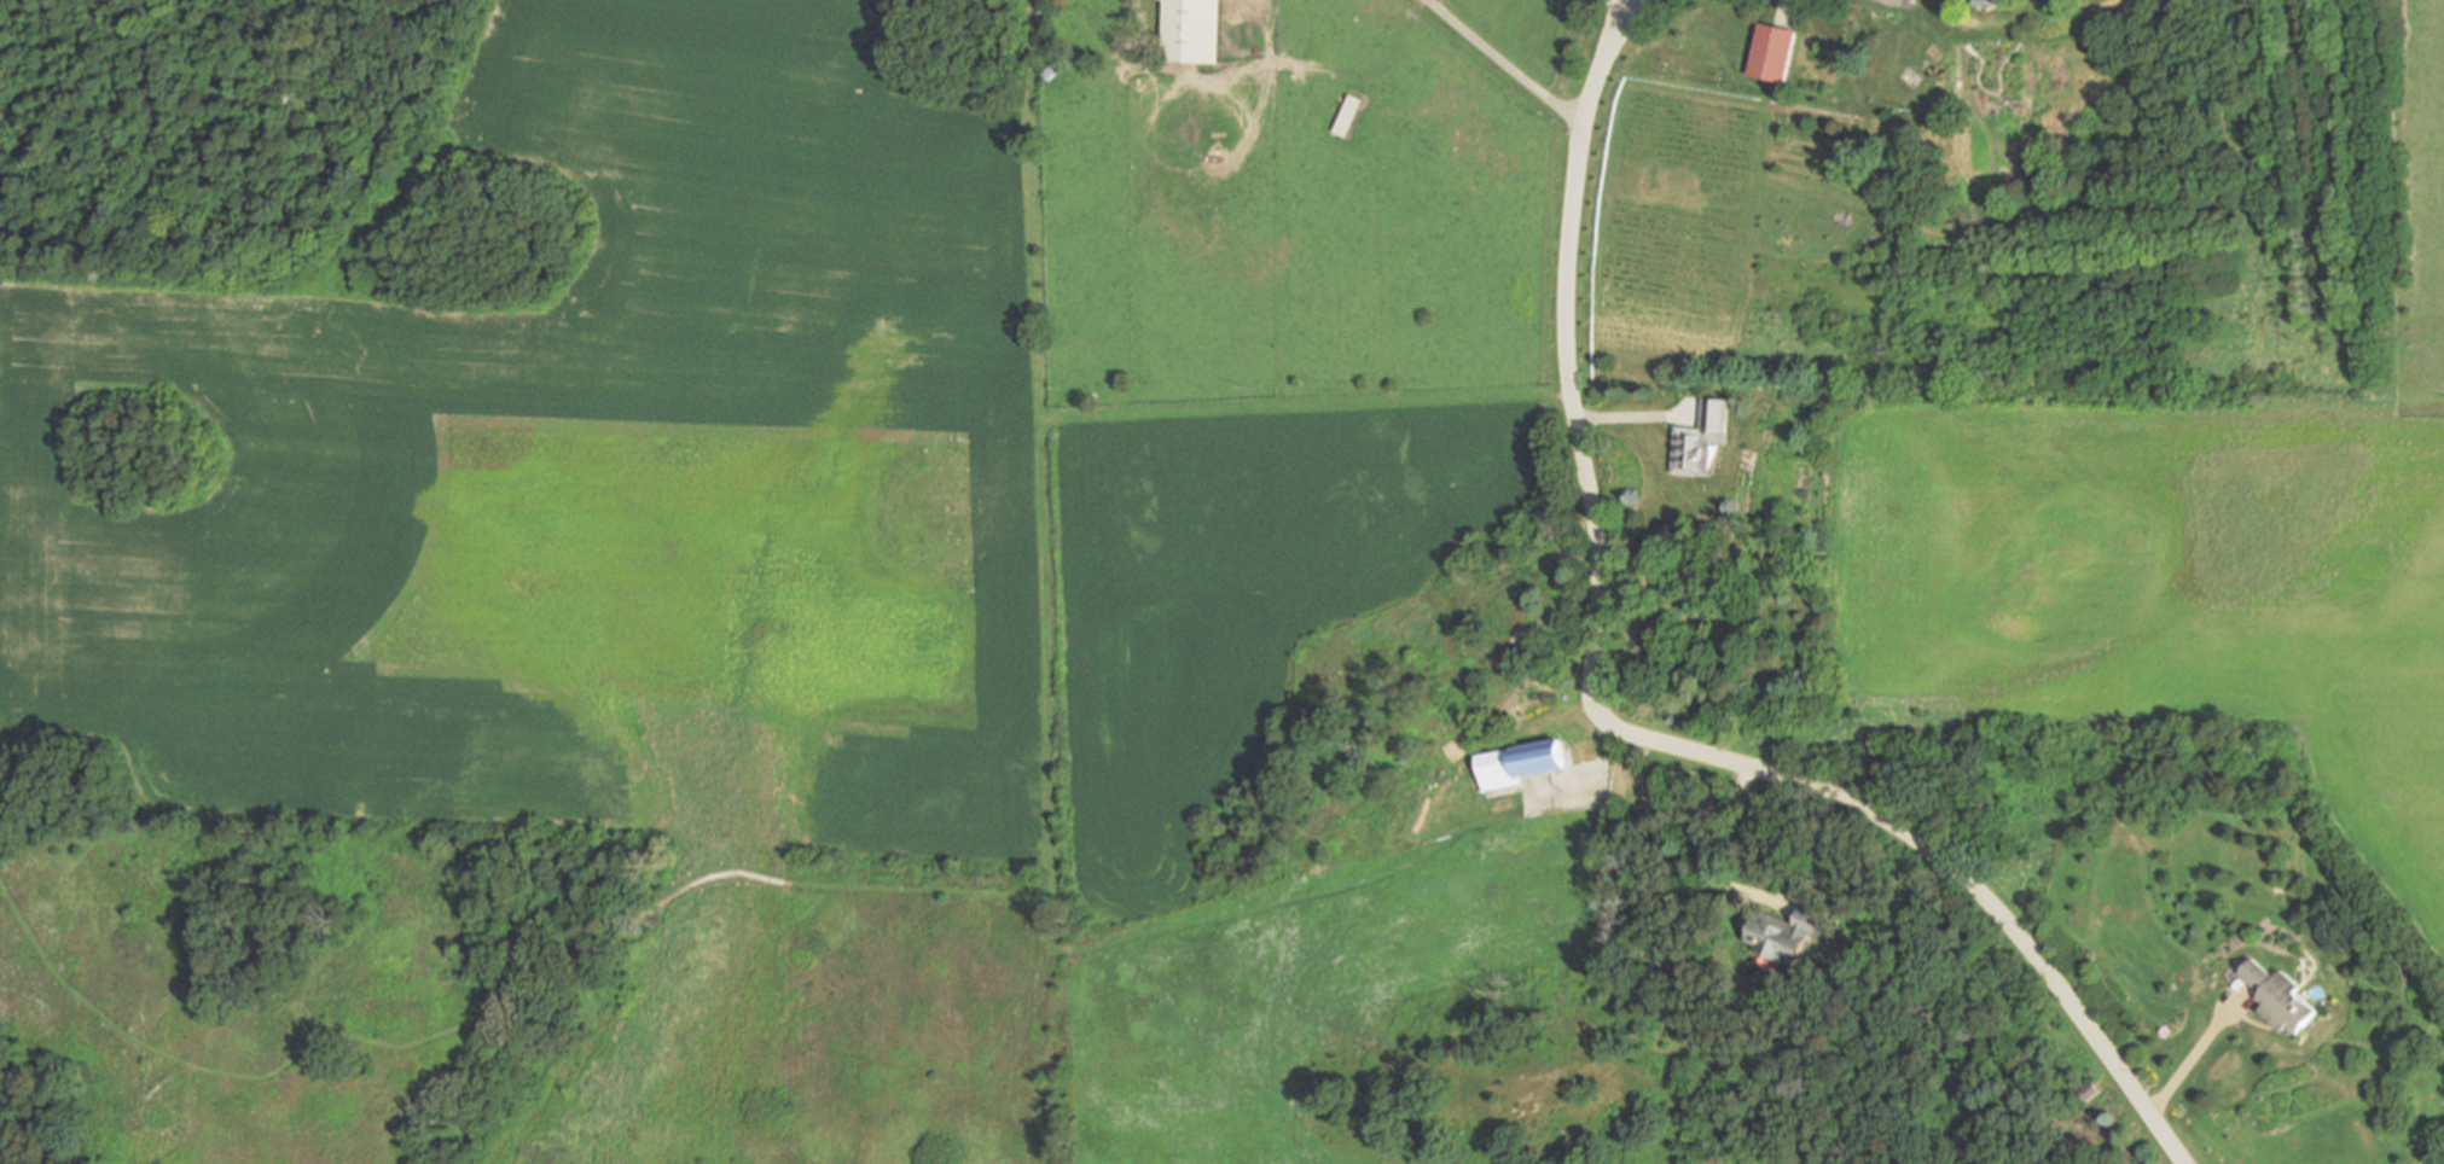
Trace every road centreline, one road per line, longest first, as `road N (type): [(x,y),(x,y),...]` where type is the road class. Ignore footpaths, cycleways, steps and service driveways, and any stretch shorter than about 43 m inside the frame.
road 1 (residential): [(2184,1163),(2011,929),(1906,832),(1823,788),(1653,741),(1612,722),(1596,702),(1604,557),(1569,326),(1585,127)]
road 2 (residential): [(1585,127),(1629,0)]

